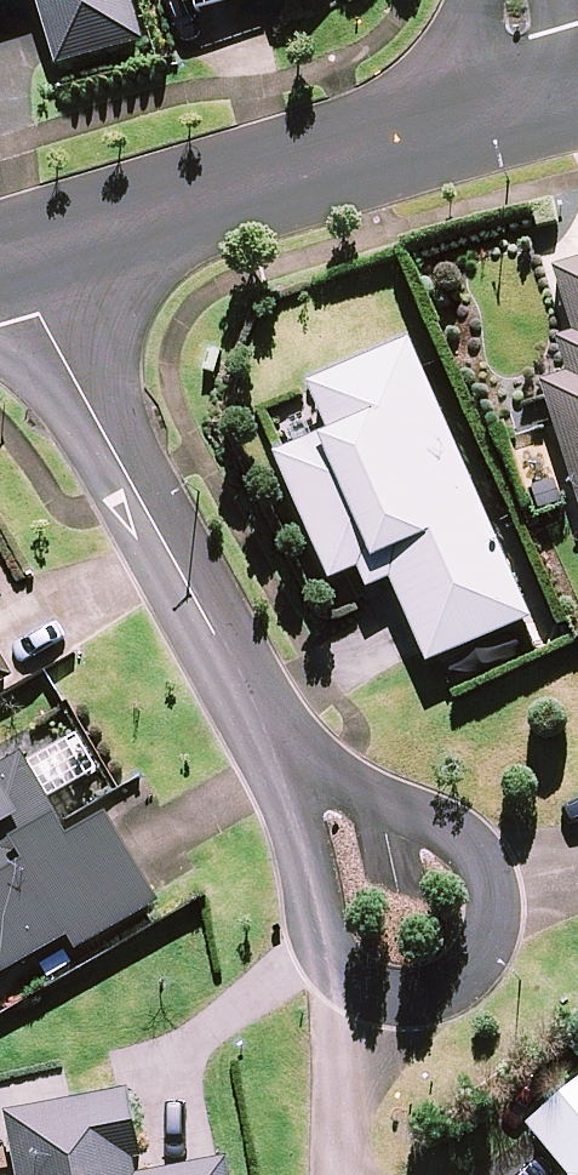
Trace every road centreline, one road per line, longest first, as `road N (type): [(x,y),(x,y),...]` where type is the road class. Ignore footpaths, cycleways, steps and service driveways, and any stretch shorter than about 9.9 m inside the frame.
road 1 (residential): [(290,752),(213,637),(36,312),(17,259)]
road 2 (residential): [(542,99),(17,259)]
road 3 (residential): [(290,752),(420,814),(472,850),(491,887),(493,924),(471,969),(424,996),(380,989)]
road 4 (residential): [(380,989),(350,974),(325,941),(294,827),(290,752)]
road 5 (residential): [(380,989),(341,1174)]

